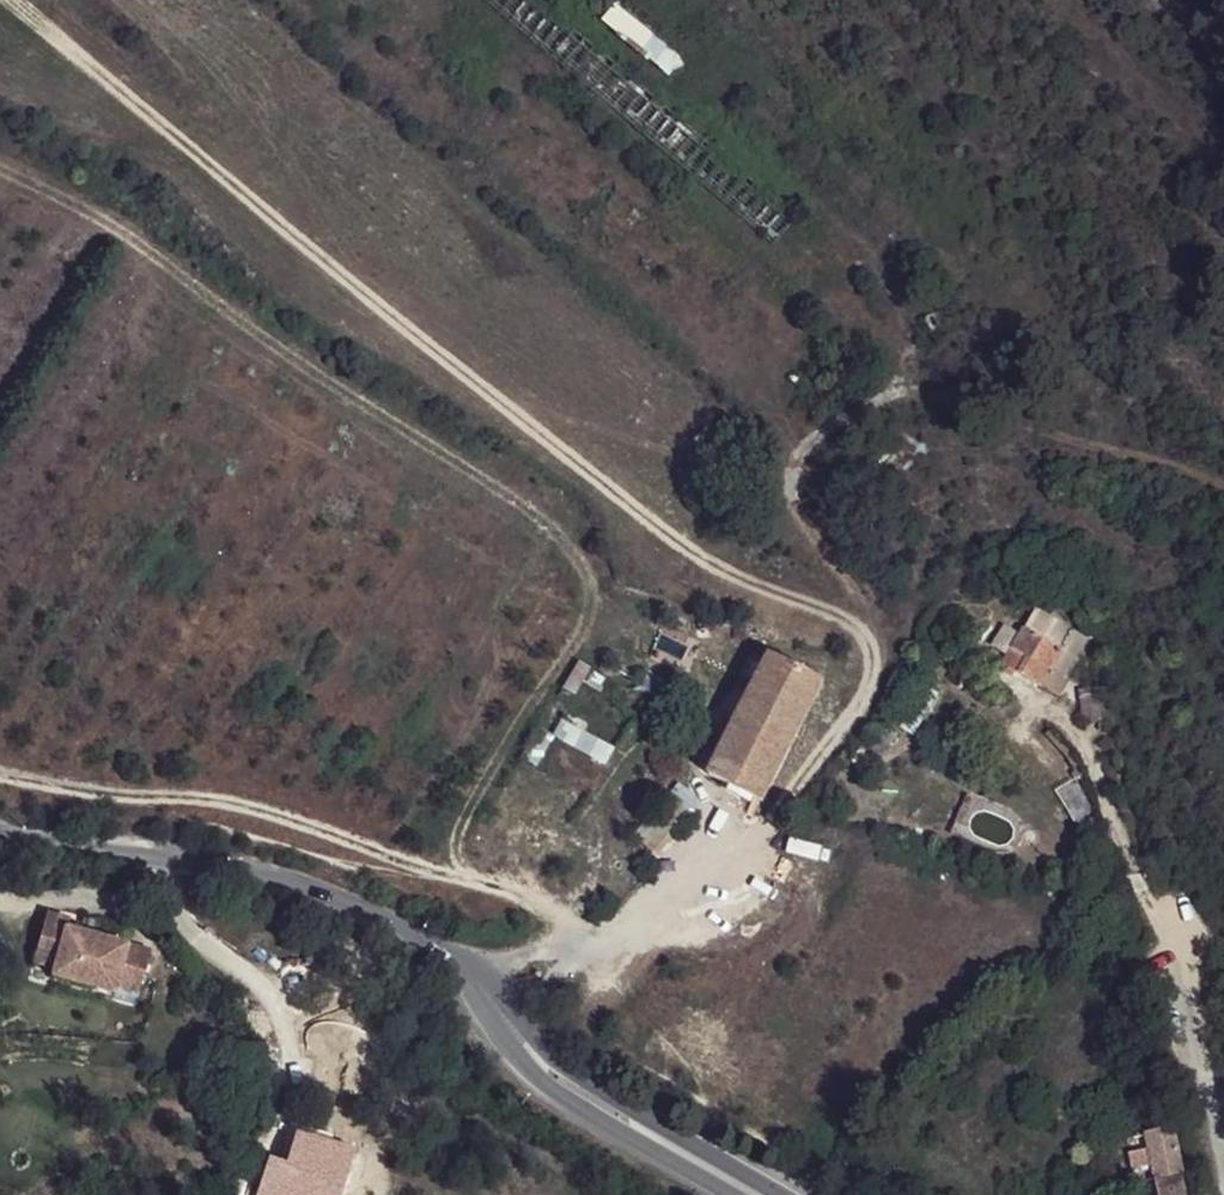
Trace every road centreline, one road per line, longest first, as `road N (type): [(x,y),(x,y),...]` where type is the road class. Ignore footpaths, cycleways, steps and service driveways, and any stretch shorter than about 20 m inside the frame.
road 1 (track): [(0,5),(700,573),(876,639)]
road 2 (track): [(0,160),(132,234),(578,538),(594,573),(591,605),(457,822),(451,859)]
road 3 (track): [(763,831),(875,665),(876,639),(862,603),(795,525),(786,495),(811,442),(899,387),(1163,456),(1223,482)]
road 4 (unclassified): [(0,838),(304,894),(419,939),(465,968),(489,1018),(547,1086),(734,1194)]
road 5 (track): [(1223,1191),(1169,924),(1130,855),(1078,727),(995,684)]
road 6 (track): [(462,882),(264,821),(0,783)]
road 7 (track): [(595,946),(518,899),(462,882)]

